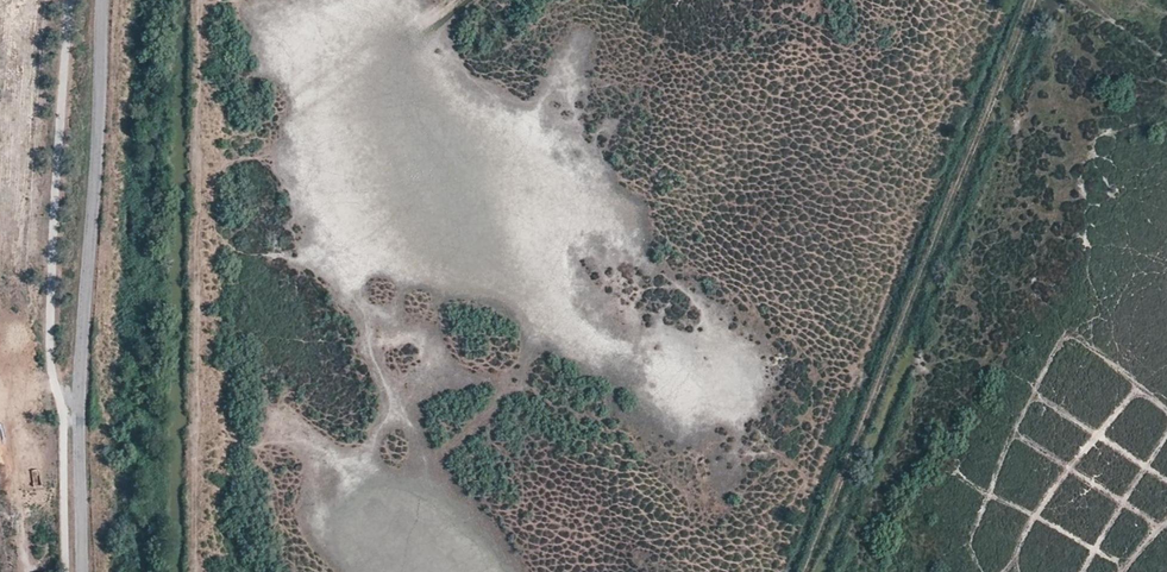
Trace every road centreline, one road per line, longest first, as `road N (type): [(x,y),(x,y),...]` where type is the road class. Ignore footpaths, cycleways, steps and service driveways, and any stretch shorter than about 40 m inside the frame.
road 1 (unclassified): [(86,571),(81,391),(104,0)]

